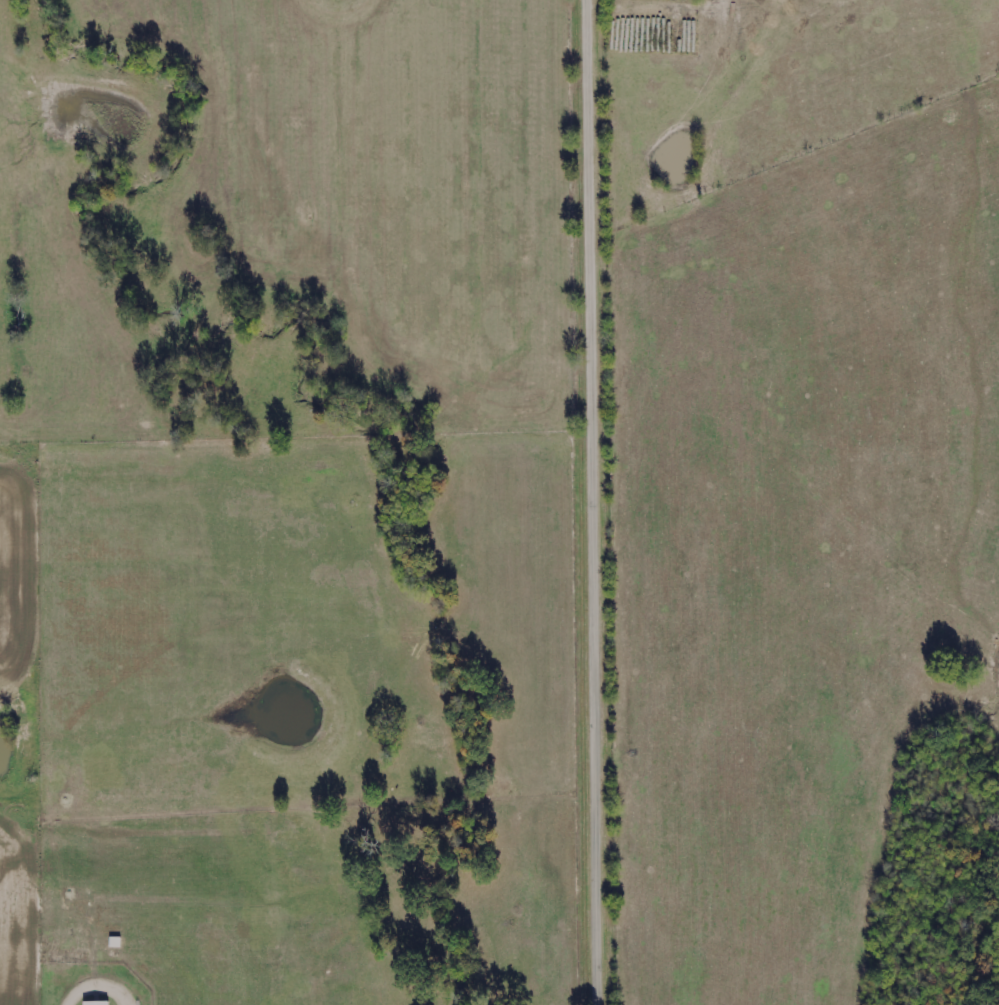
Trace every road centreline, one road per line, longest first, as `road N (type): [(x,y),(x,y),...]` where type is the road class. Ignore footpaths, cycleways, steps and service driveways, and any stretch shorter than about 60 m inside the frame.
road 1 (residential): [(605,1004),(595,0)]

